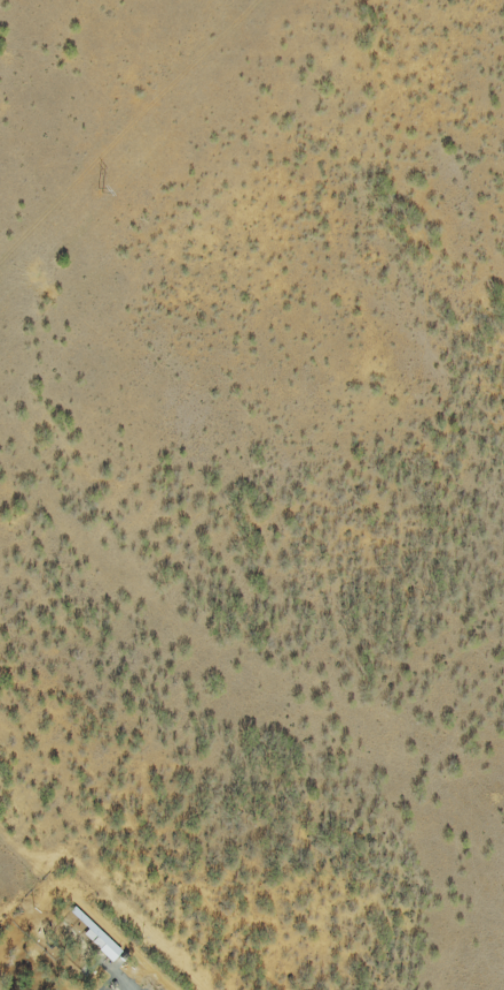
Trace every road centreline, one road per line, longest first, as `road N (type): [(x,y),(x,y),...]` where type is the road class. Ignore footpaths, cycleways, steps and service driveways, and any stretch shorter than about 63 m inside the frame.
road 1 (residential): [(0,979),(47,928),(110,908),(216,989)]

